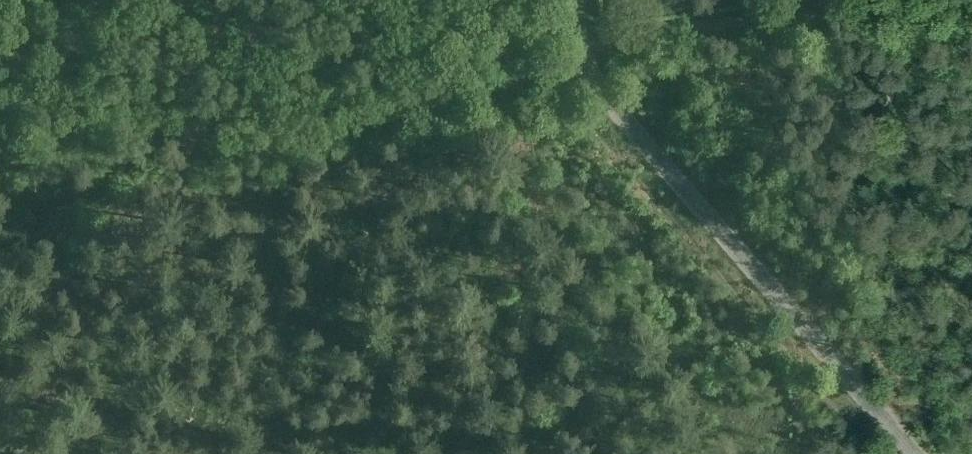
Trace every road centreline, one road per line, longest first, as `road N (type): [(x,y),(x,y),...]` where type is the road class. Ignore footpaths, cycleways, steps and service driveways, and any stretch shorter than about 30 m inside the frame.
road 1 (track): [(581,59),(434,105),(297,136),(217,143),(148,120),(0,46)]
road 2 (tertiary): [(914,453),(613,103),(581,59),(561,0)]
road 3 (track): [(958,0),(575,46)]
road 4 (track): [(251,141),(316,0)]

